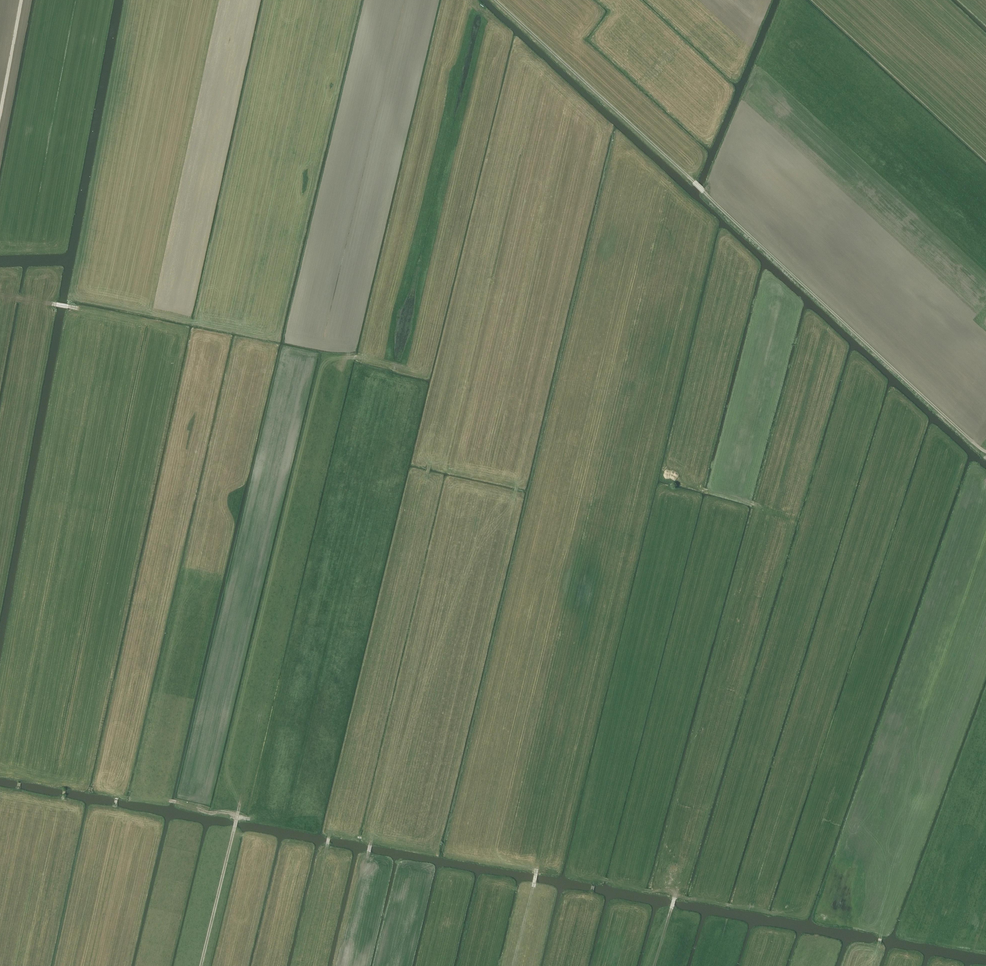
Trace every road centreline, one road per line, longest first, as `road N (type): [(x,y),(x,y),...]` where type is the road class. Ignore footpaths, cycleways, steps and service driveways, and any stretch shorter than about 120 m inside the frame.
road 1 (track): [(985,453),(495,0)]
road 2 (track): [(200,965),(232,836)]

